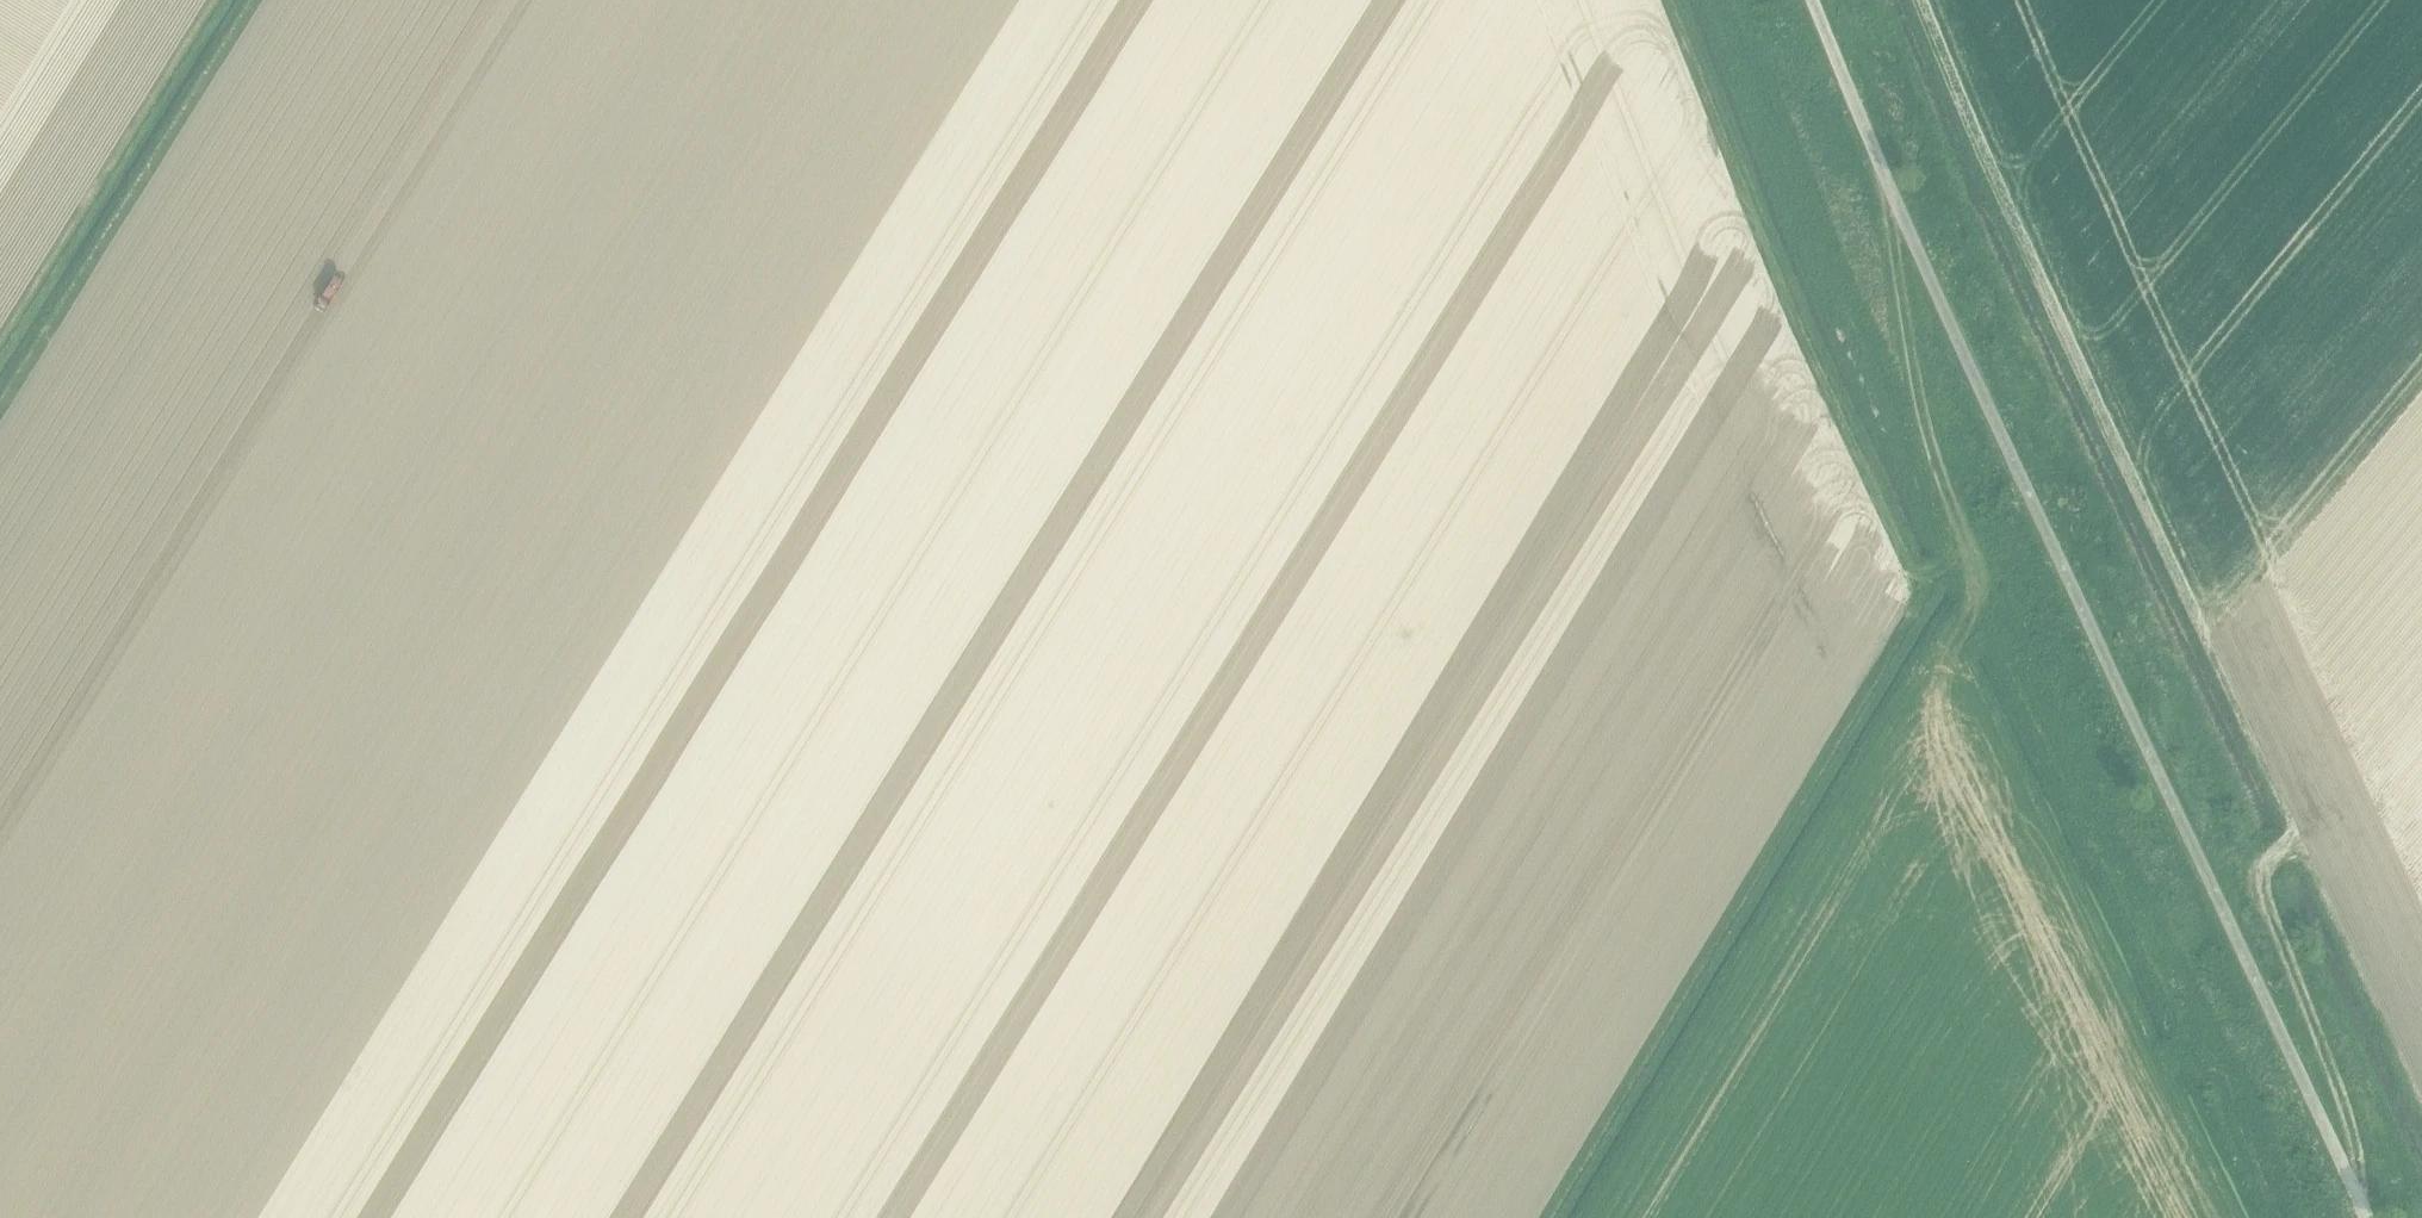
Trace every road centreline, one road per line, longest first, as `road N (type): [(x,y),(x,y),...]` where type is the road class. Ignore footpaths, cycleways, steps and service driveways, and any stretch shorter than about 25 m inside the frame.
road 1 (unclassified): [(2385,1217),(1921,206),(1839,0)]

